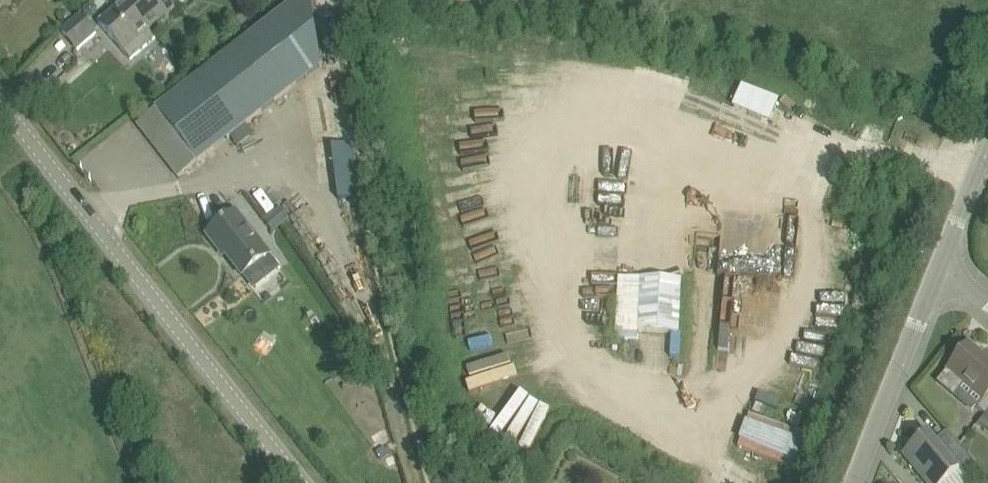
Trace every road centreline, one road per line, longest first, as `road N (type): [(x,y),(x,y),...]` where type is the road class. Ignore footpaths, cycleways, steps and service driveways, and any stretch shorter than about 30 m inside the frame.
road 1 (unclassified): [(304,482),(0,104)]
road 2 (unclassified): [(854,482),(940,267)]
road 3 (unclassified): [(940,267),(987,144)]

